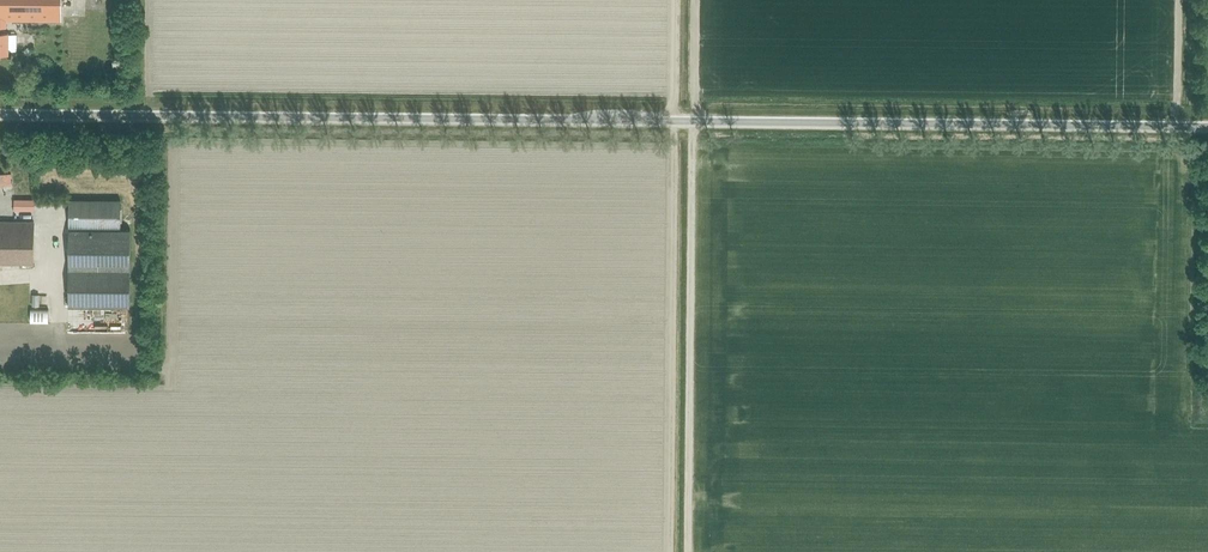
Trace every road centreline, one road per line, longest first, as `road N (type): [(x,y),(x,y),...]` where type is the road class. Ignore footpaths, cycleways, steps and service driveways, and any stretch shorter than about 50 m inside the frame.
road 1 (unclassified): [(0,115),(1207,126)]

